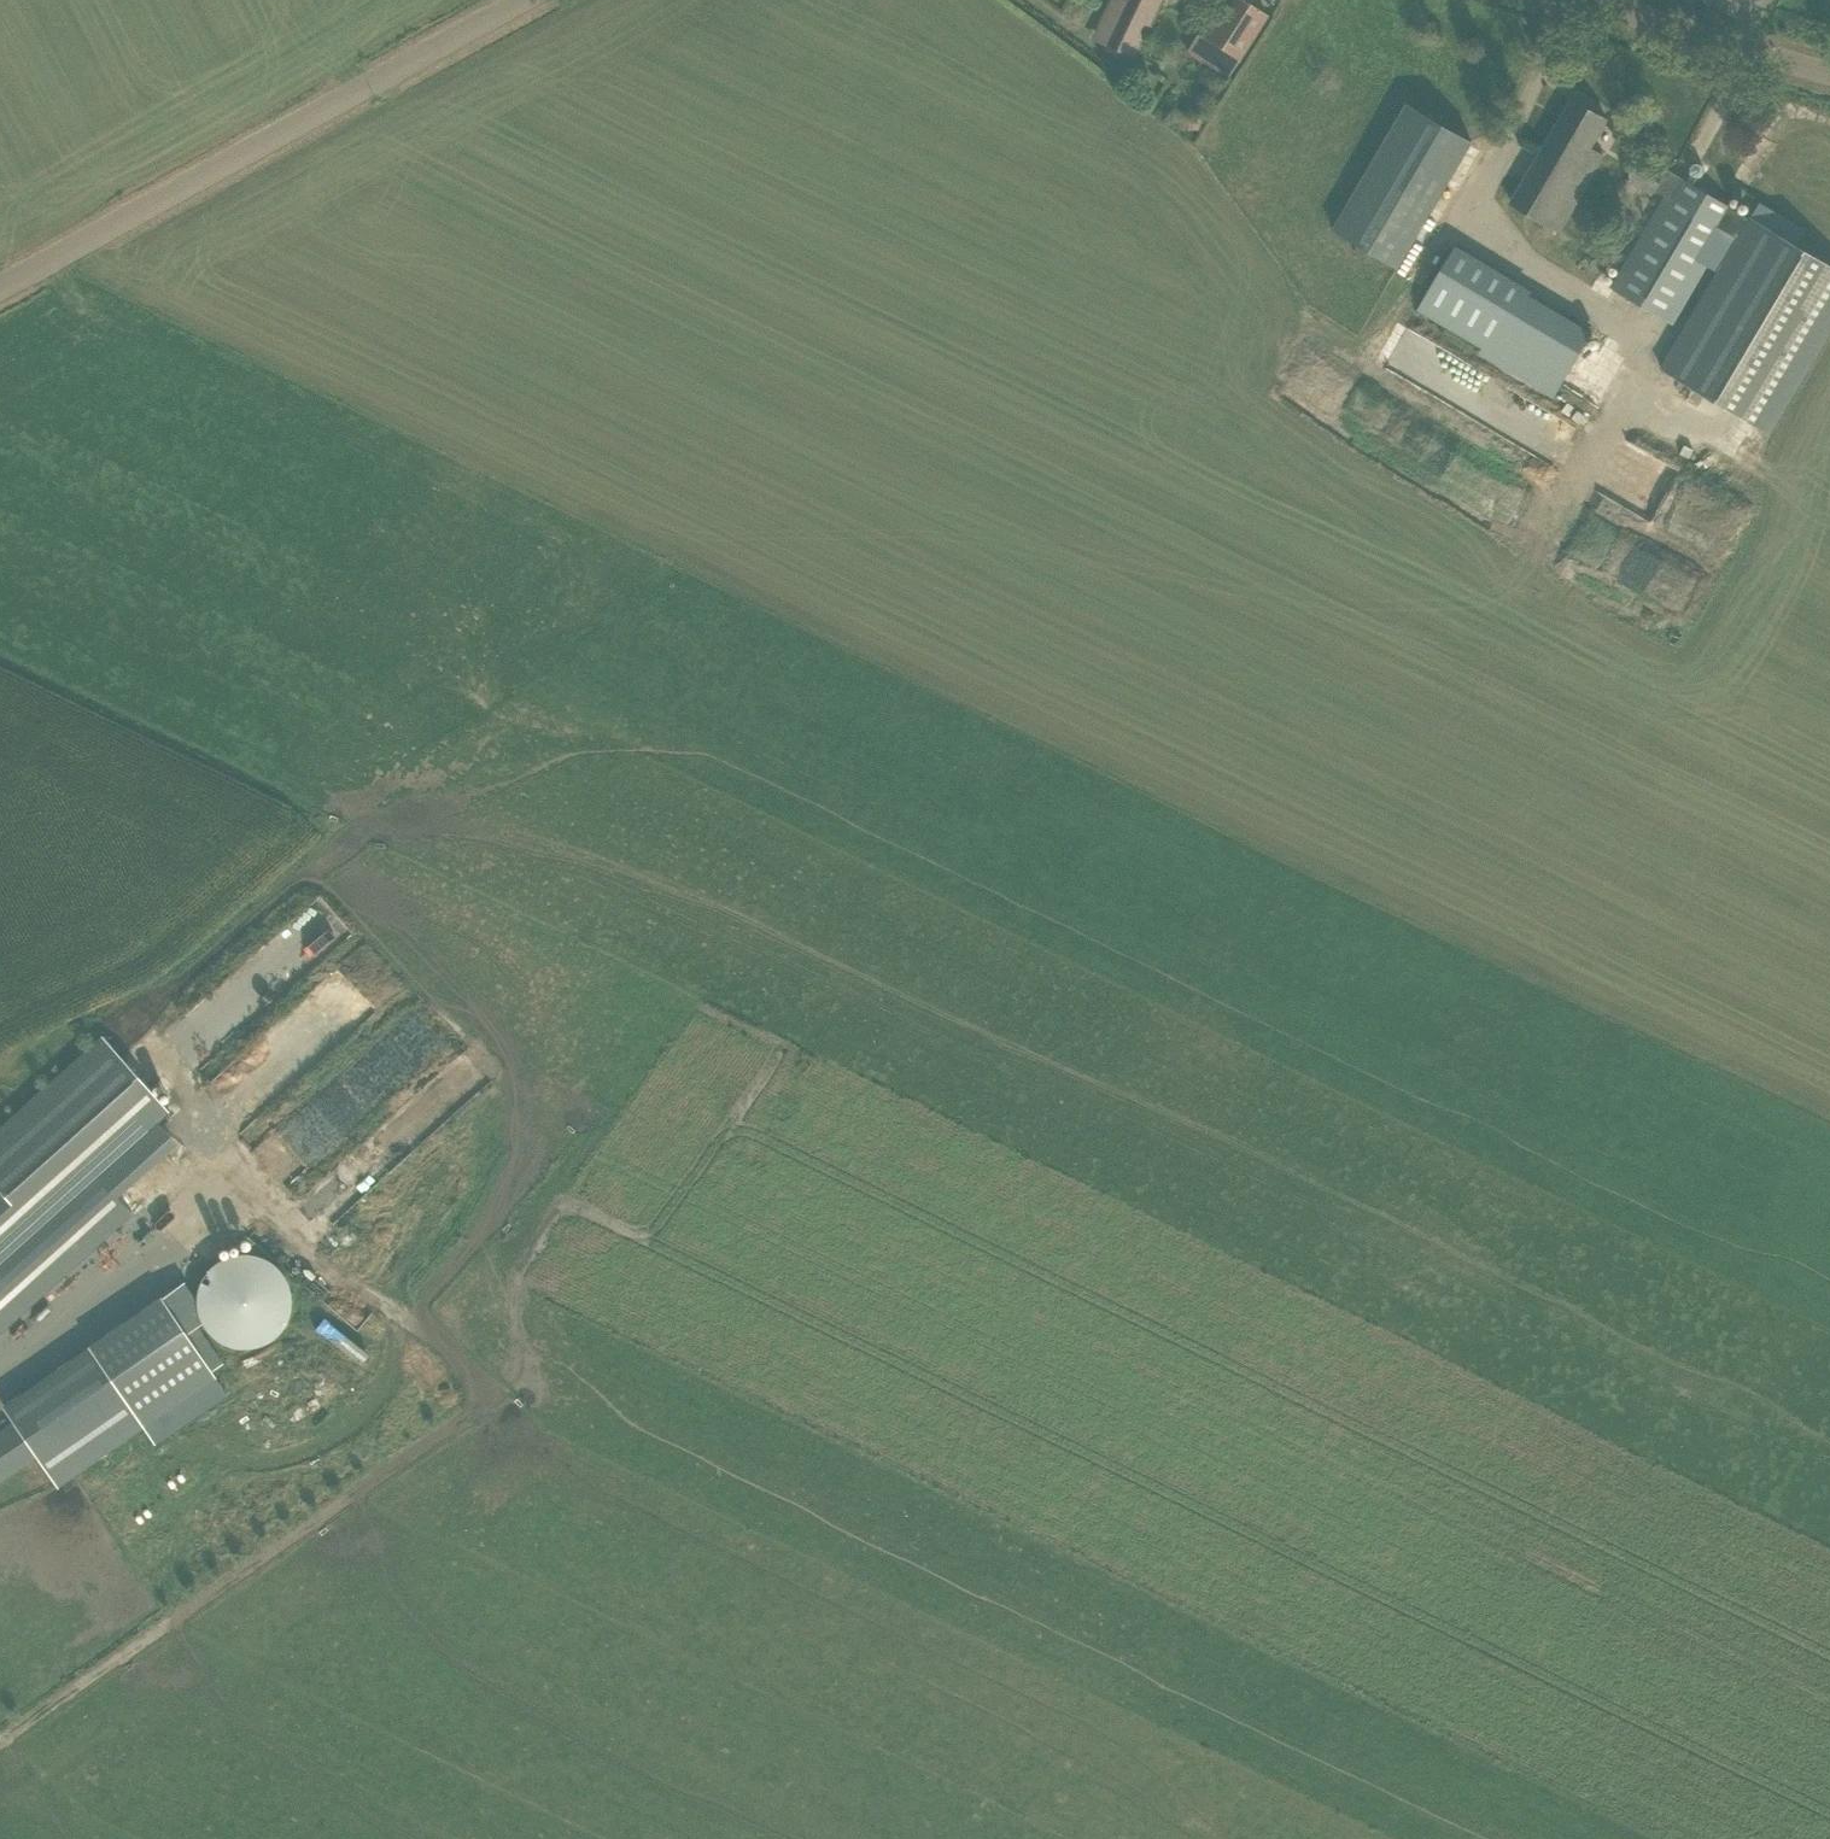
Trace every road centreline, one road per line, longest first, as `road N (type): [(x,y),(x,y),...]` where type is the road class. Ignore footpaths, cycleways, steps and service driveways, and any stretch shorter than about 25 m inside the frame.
road 1 (unclassified): [(0,280),(533,0)]
road 2 (unclassified): [(1829,63),(1618,0)]

